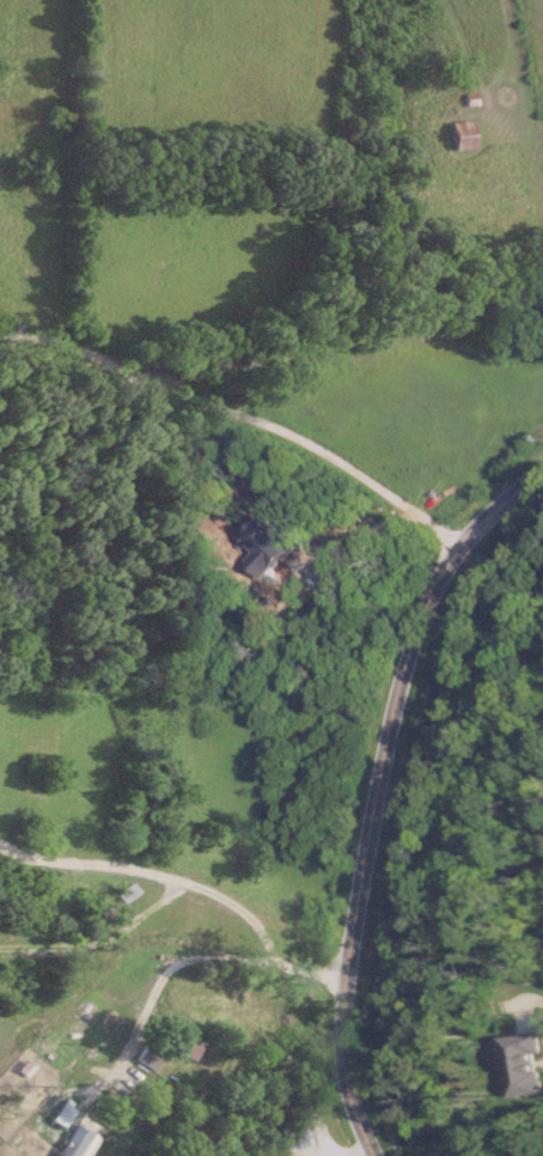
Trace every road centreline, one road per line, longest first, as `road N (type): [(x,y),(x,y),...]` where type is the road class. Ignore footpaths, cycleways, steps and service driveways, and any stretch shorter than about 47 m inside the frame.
road 1 (tertiary): [(382,1155),(344,1077),(346,994),(415,627),(459,539),(542,468)]
road 2 (residential): [(459,539),(288,431),(161,372),(0,331)]

